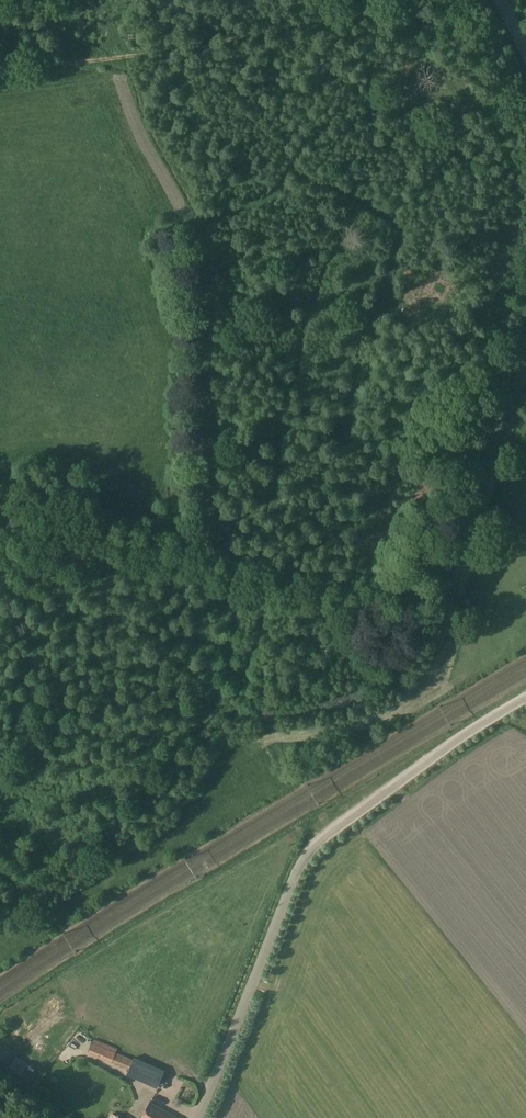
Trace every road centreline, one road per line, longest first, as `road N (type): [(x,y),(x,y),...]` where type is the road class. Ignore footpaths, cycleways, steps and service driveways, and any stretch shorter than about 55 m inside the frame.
road 1 (unclassified): [(197,1117),(305,858),(525,698)]

